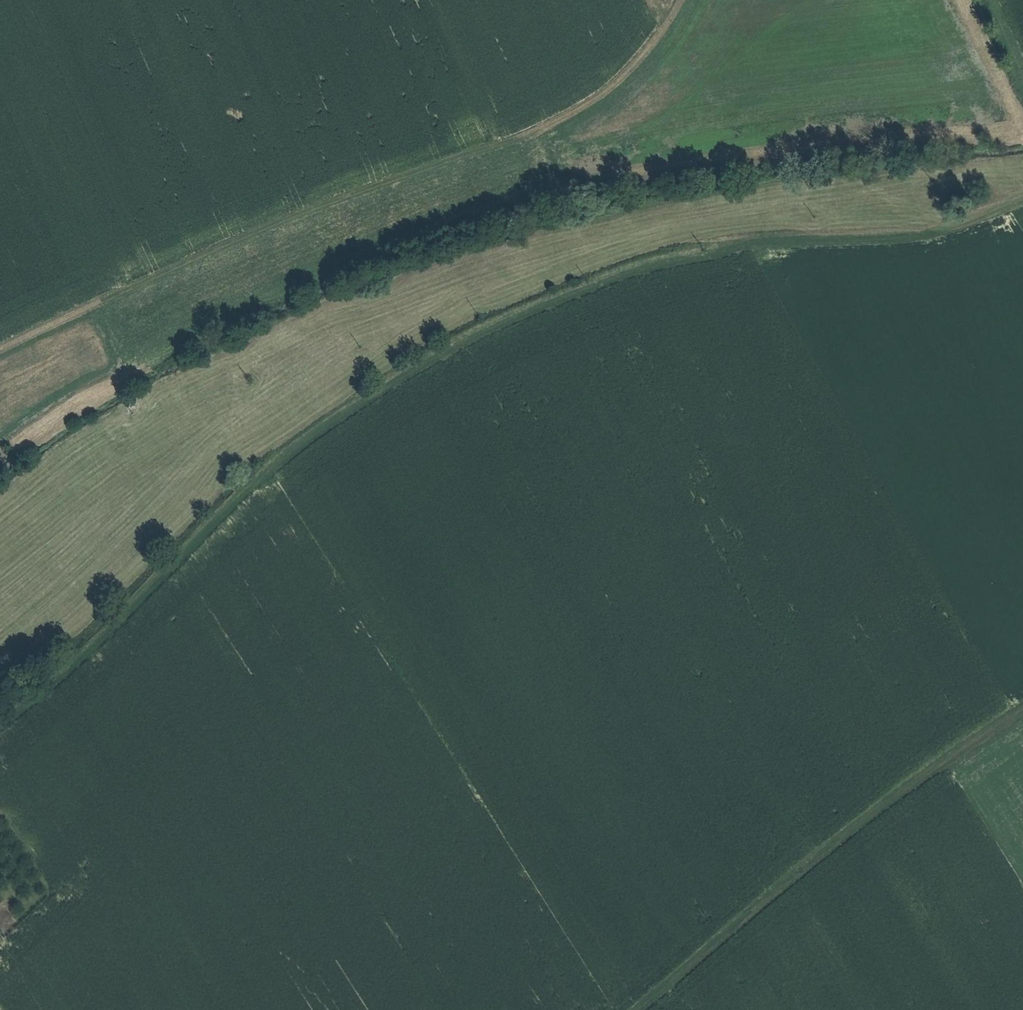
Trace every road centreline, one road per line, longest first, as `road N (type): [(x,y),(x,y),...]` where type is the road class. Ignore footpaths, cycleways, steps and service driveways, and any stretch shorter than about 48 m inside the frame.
road 1 (track): [(675,0),(633,66),(596,99),(541,129),(276,225),(0,357)]
road 2 (track): [(1022,709),(858,827),(635,1009)]

